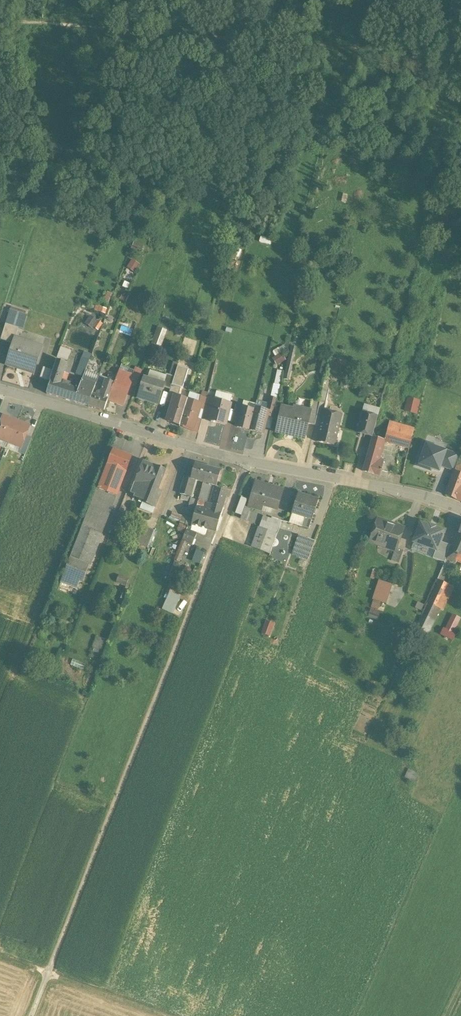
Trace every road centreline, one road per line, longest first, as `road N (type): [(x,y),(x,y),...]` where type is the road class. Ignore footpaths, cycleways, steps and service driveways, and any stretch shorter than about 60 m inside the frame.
road 1 (track): [(244,464),(33,1015)]
road 2 (residential): [(0,392),(244,464),(384,487),(460,512)]
road 3 (track): [(0,23),(396,57),(460,76)]
road 4 (track): [(0,956),(166,1015)]

